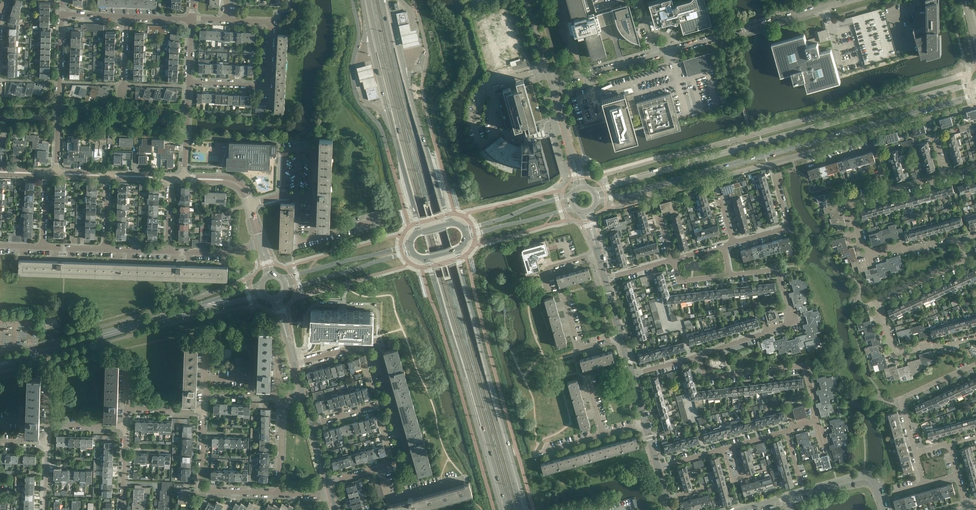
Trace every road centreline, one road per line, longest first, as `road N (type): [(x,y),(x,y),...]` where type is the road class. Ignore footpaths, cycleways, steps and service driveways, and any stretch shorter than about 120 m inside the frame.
road 1 (secondary): [(367,0),(507,509)]
road 2 (secondary): [(521,509),(382,0)]
road 3 (tertiary): [(975,84),(594,192)]
road 4 (tertiary): [(597,203),(975,96)]
road 5 (unclassified): [(552,85),(850,0)]
road 6 (tertiary): [(527,509),(458,249)]
road 7 (tertiary): [(425,259),(500,509)]
road 8 (secondary): [(363,0),(418,233)]
road 9 (secondary): [(450,223),(387,0)]
road 10 (tertiary): [(0,364),(222,302)]
road 11 (unclassified): [(188,82),(269,87),(271,24),(227,21)]
road 12 (residential): [(815,418),(805,365),(711,378),(700,355)]
road 13 (residential): [(896,349),(882,304),(968,261),(964,237)]
road 14 (unclassified): [(63,15),(57,173)]
road 15 (unclassified): [(280,493),(202,491),(204,411)]
road 16 (residential): [(700,355),(792,320),(779,274)]
road 17 (residential): [(391,401),(374,342),(295,365)]
road 18 (residential): [(916,453),(903,398),(975,364)]
road 19 (tertiary): [(410,244),(283,279)]
road 20 (tertiary): [(286,289),(412,252)]

